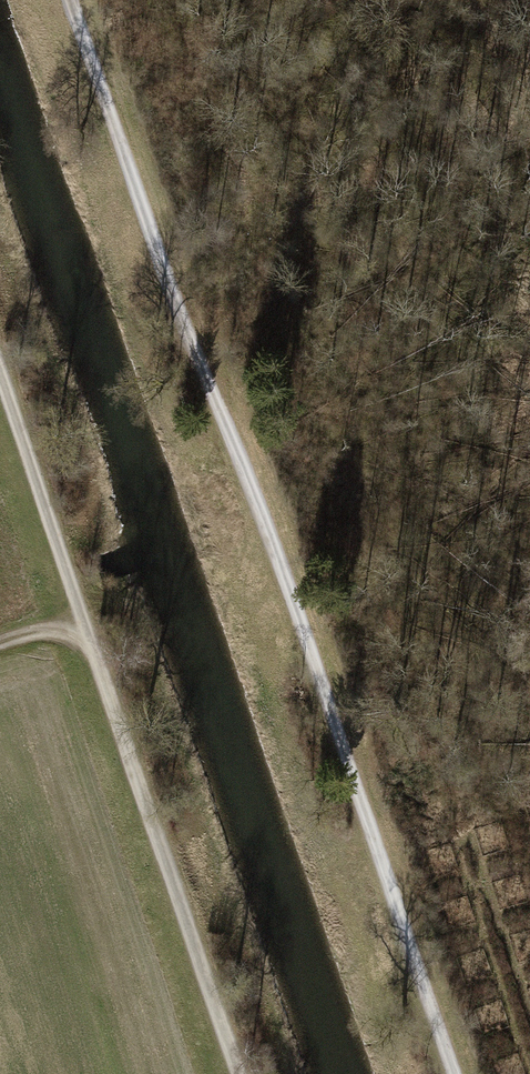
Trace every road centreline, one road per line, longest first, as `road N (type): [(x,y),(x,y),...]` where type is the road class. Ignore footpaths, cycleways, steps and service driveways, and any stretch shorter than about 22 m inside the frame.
road 1 (track): [(71,0),(269,538),(453,1073)]
road 2 (track): [(238,1073),(0,368)]

